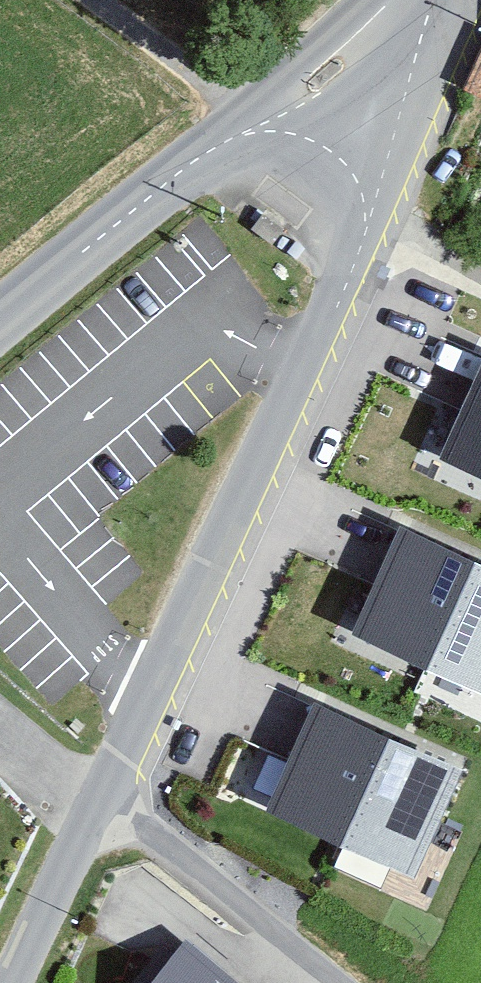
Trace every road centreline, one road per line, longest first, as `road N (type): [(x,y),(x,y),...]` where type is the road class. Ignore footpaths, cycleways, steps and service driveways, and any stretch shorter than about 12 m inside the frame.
road 1 (tertiary): [(364,233),(111,794)]
road 2 (tertiary): [(260,129),(186,170),(0,327)]
road 3 (unclassified): [(338,982),(111,794)]
road 4 (tertiary): [(447,0),(364,233)]
road 5 (tertiary): [(111,794),(22,982)]
road 6 (tertiary): [(398,0),(260,129)]
road 7 (unclassified): [(260,129),(296,133),(348,168),(361,193),(364,233)]

